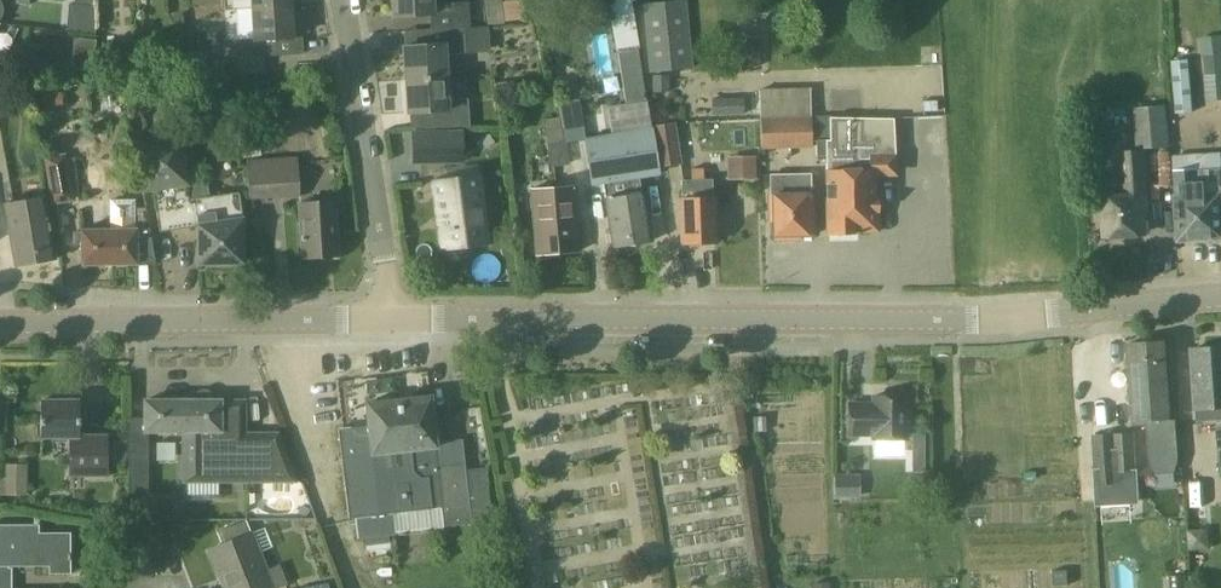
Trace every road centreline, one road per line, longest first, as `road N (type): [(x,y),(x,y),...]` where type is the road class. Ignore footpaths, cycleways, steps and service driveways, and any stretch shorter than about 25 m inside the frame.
road 1 (tertiary): [(392,321),(1009,319),(1220,296)]
road 2 (tertiary): [(0,324),(392,321)]
road 3 (residential): [(344,0),(392,321)]

